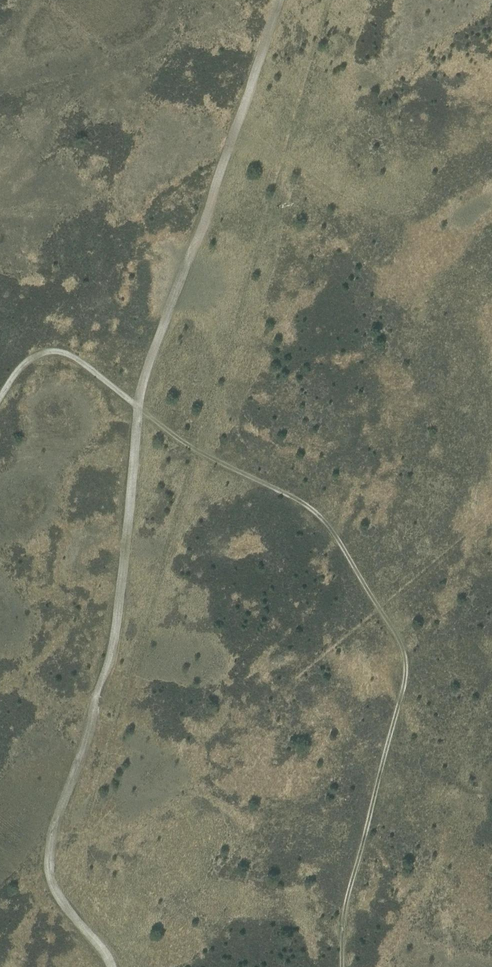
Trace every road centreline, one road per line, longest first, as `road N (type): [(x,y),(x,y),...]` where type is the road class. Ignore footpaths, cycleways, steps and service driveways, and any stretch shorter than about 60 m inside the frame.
road 1 (track): [(116,966),(50,884),(47,860),(115,632),(139,395),(278,0)]
road 2 (track): [(0,397),(37,356),(58,353),(188,447),(322,522),(400,672),(341,915),(339,966)]

